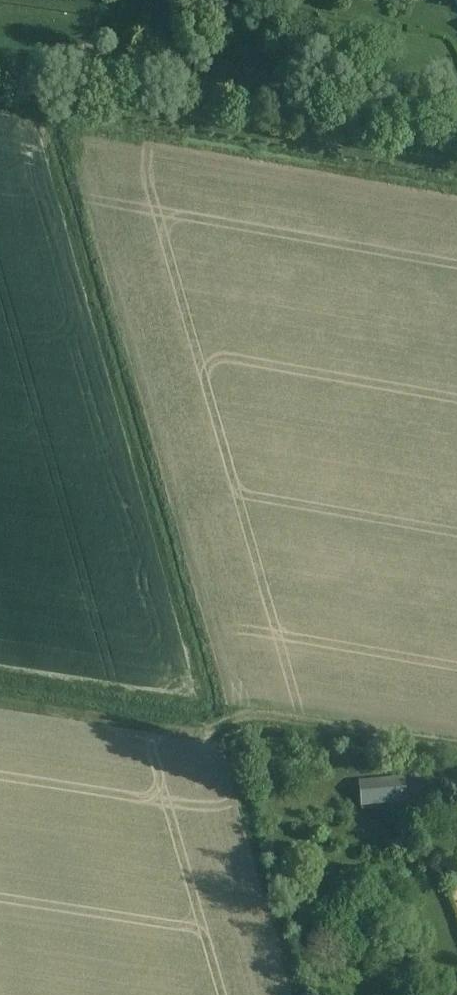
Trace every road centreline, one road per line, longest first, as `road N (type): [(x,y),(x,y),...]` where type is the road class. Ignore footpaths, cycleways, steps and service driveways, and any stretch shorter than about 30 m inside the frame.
road 1 (track): [(0,704),(189,734),(261,716),(456,743)]

